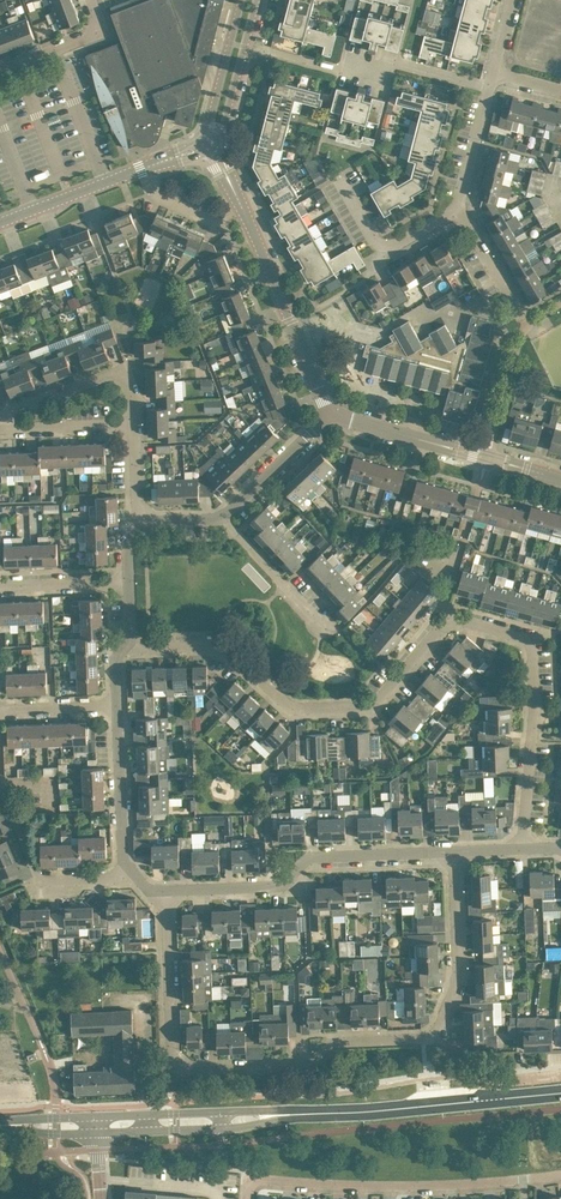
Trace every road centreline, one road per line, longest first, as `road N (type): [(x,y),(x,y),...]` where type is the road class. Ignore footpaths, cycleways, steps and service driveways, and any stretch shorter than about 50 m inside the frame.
road 1 (residential): [(522,848),(534,701),(531,639),(452,618),(371,707),(295,709),(222,646),(130,646)]
road 2 (residential): [(166,889),(172,1067),(305,1065),(330,1041),(435,1037),(458,978),(453,851)]
road 3 (residential): [(248,1198),(253,1178),(419,1185),(560,1174)]
road 4 (residential): [(453,851),(309,855),(280,884),(166,889)]
road 5 (tertiary): [(330,413),(216,151)]
road 6 (residential): [(489,88),(373,57),(368,78),(245,45)]
road 7 (tertiary): [(560,478),(330,413)]
road 8 (secondary): [(97,1132),(241,1127),(328,1112)]
road 9 (secondary): [(328,1112),(96,1116)]
road 10 (tertiary): [(0,221),(203,142)]
road 11 (residential): [(131,870),(40,880),(0,783)]
road 12 (residential): [(0,413),(120,371),(134,424)]
road 13 (residential): [(131,870),(121,847),(117,704)]
road 14 (residential): [(458,209),(391,248),(380,245),(341,181)]
road 15 (residential): [(330,629),(223,518)]
road 16 (secondary): [(328,1112),(481,1099)]
road 17 (residential): [(223,518),(330,413)]
road 18 (residential): [(0,70),(102,30),(91,0)]
road 19 (residential): [(0,429),(134,424)]
road 20 (residential): [(0,586),(128,582)]
road 21 (residential): [(458,209),(489,88)]
road 22 (residential): [(521,313),(458,209)]

